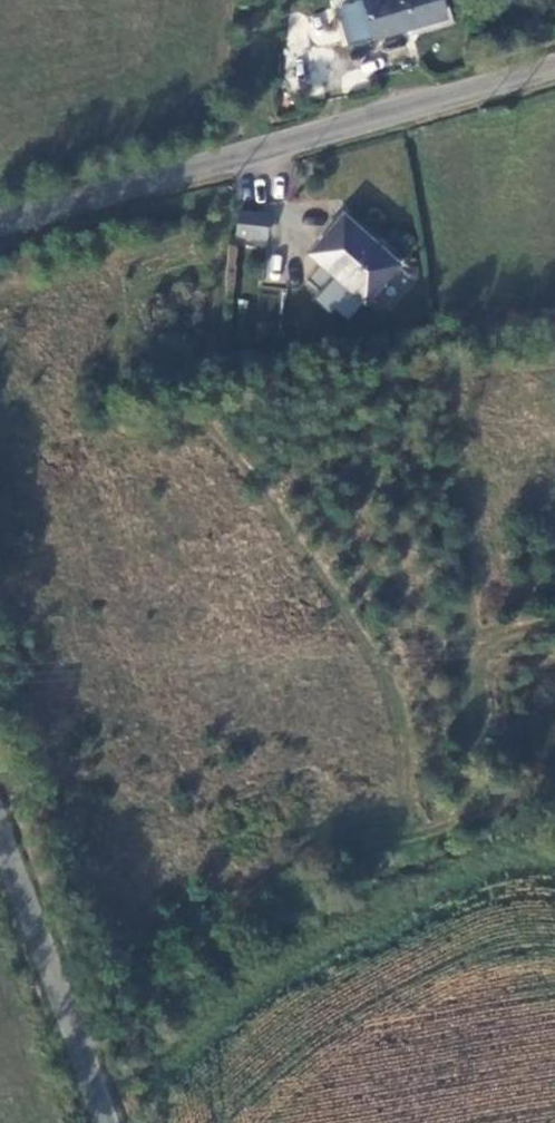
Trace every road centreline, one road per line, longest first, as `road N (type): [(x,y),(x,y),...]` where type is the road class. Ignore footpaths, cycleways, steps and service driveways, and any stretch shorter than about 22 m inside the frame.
road 1 (unclassified): [(0,224),(554,66)]
road 2 (unclassified): [(0,768),(117,1122)]

